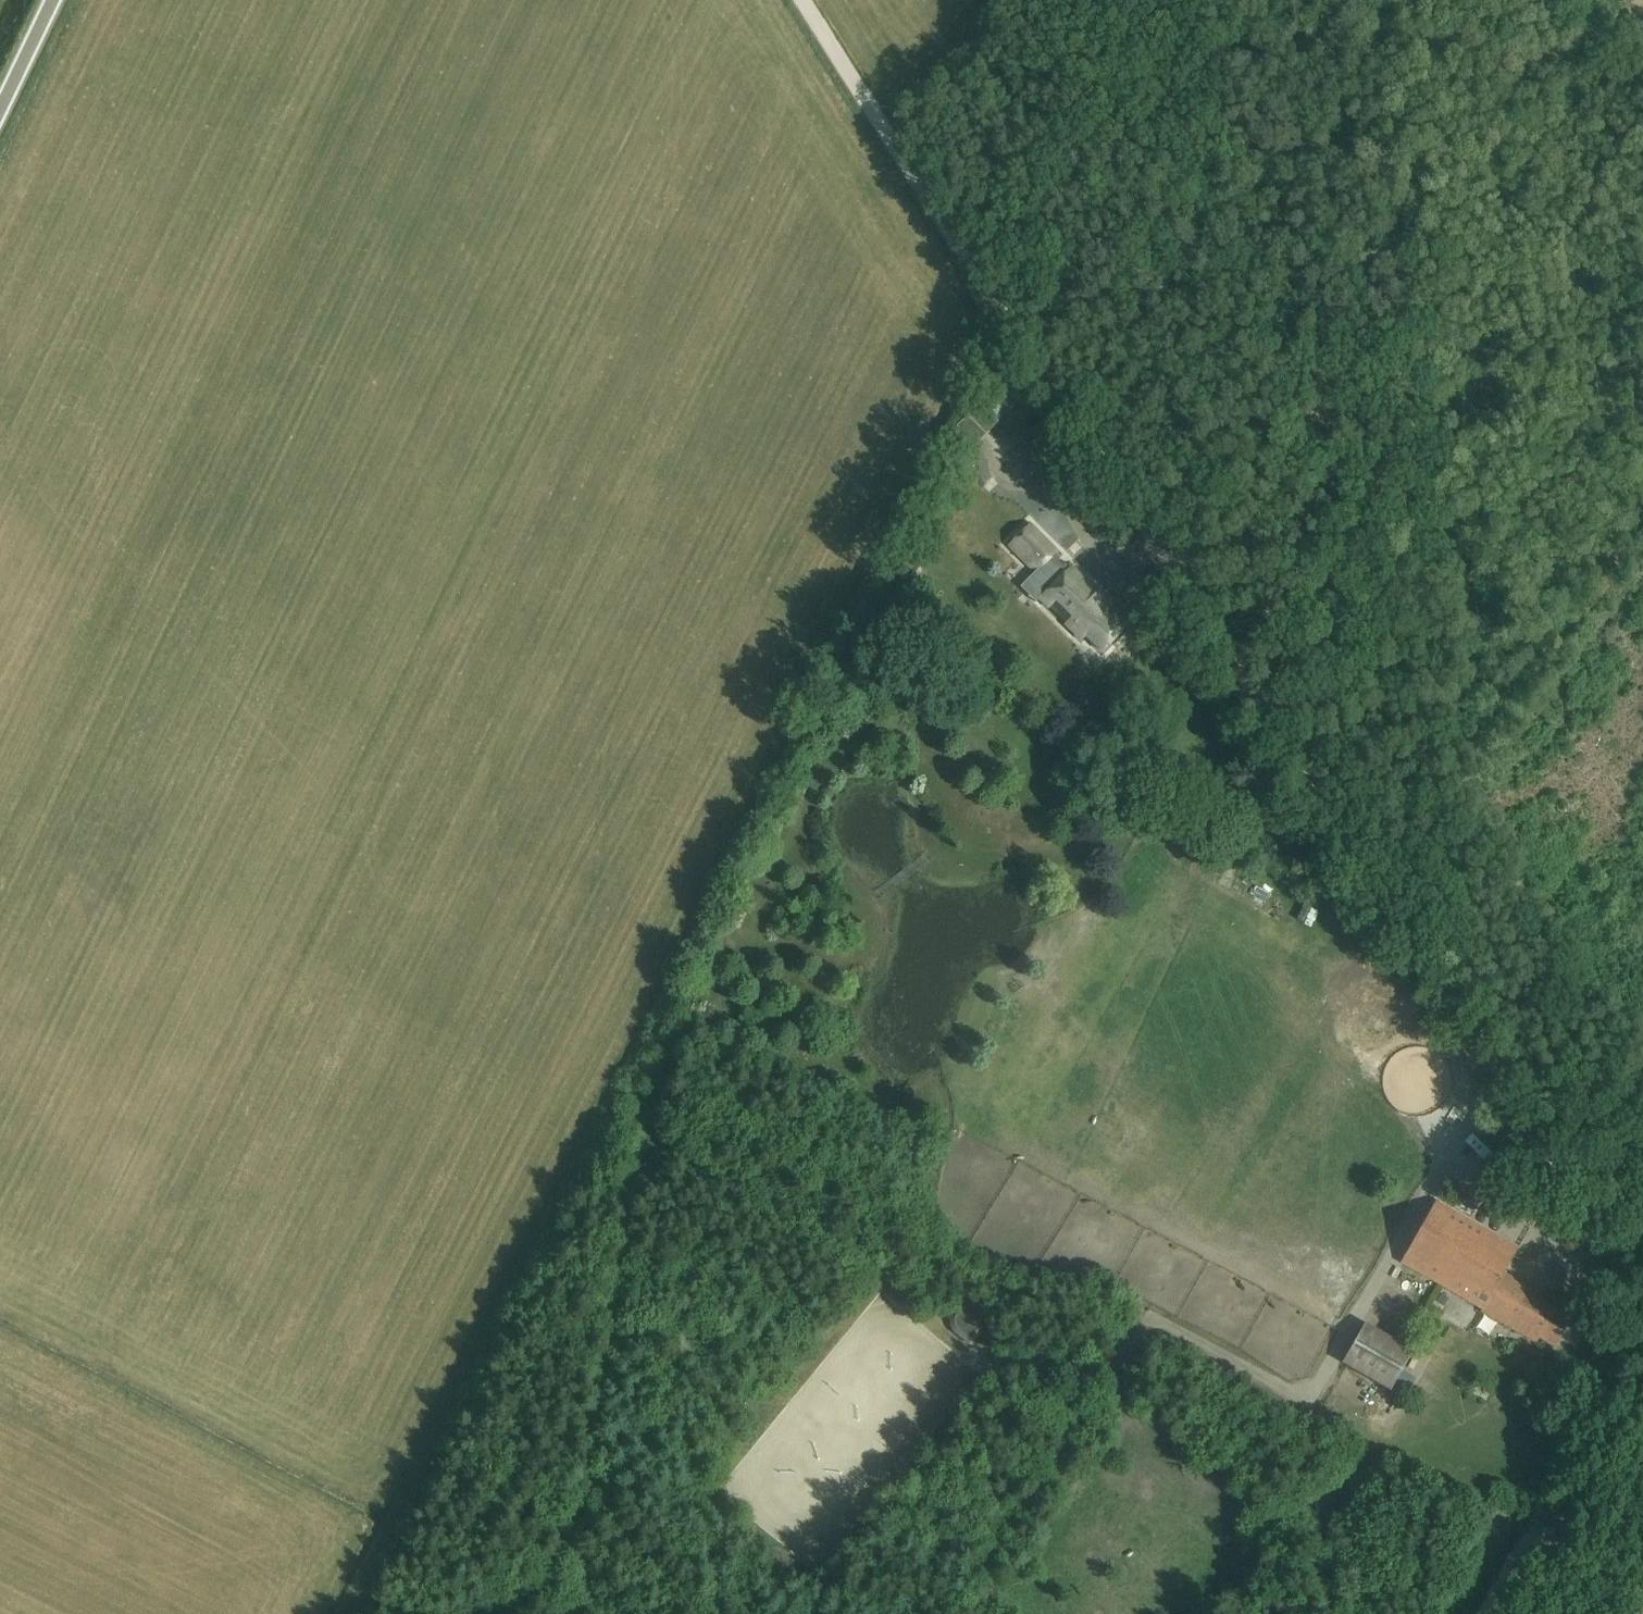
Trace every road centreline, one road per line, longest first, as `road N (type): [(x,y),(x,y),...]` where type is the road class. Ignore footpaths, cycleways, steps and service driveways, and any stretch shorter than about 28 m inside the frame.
road 1 (track): [(798,0),(1367,887),(1642,1296)]
road 2 (track): [(657,1031),(348,1613)]

